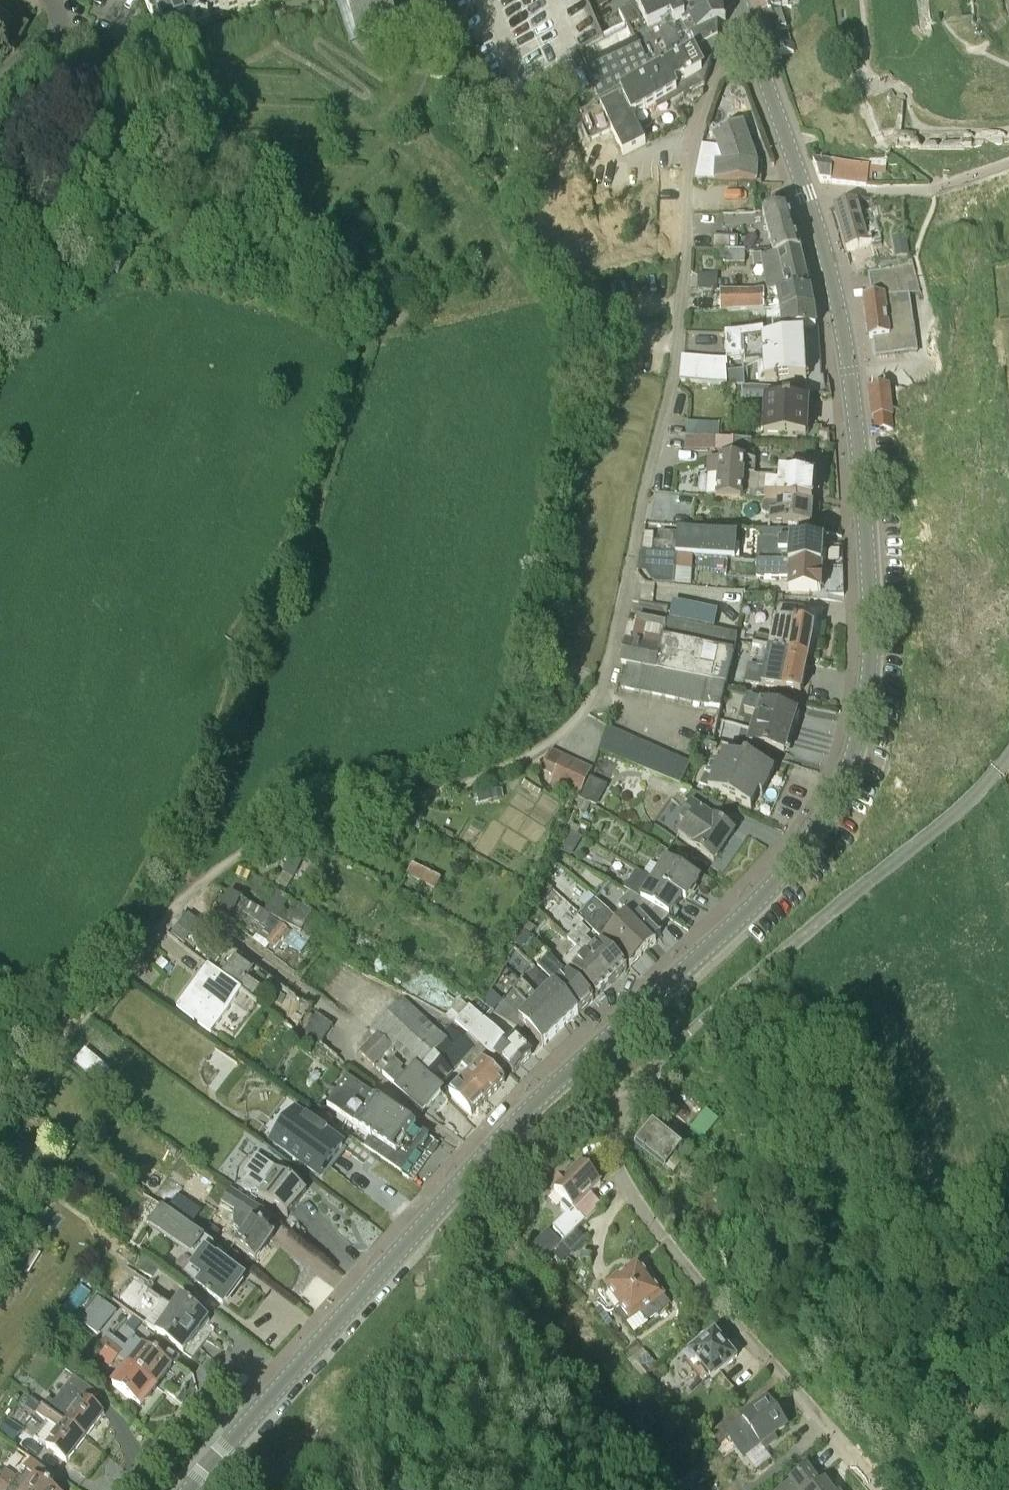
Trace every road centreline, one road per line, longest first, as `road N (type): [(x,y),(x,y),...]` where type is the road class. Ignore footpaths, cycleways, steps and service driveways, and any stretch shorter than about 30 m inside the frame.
road 1 (tertiary): [(236,1436),(546,1094),(788,870),(827,814),(855,752),(869,698),(871,598),(842,326),(746,32)]
road 2 (unclassified): [(746,32),(721,66),(703,122),(668,396),(596,694),(567,729),(523,762),(481,777)]
road 3 (track): [(0,1108),(183,898),(233,858),(296,825),(481,777)]
road 4 (unclassified): [(626,1086),(949,820),(1008,754)]
road 5 (residential): [(236,1436),(204,1409),(135,1489)]
road 6 (track): [(1008,1463),(878,1403)]

